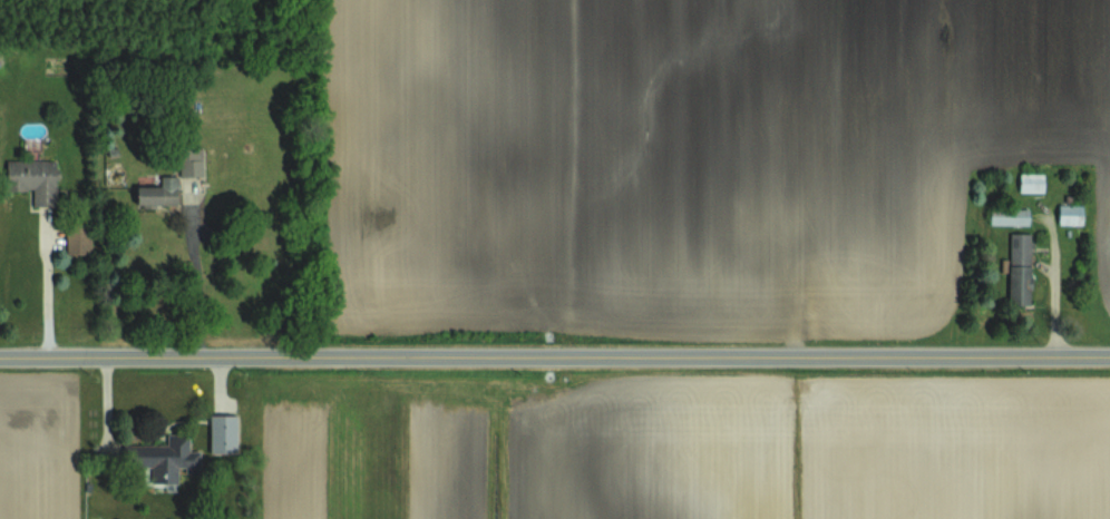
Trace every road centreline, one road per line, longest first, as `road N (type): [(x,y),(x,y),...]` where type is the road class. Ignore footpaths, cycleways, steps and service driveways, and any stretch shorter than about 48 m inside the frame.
road 1 (tertiary): [(1109,358),(0,360)]

